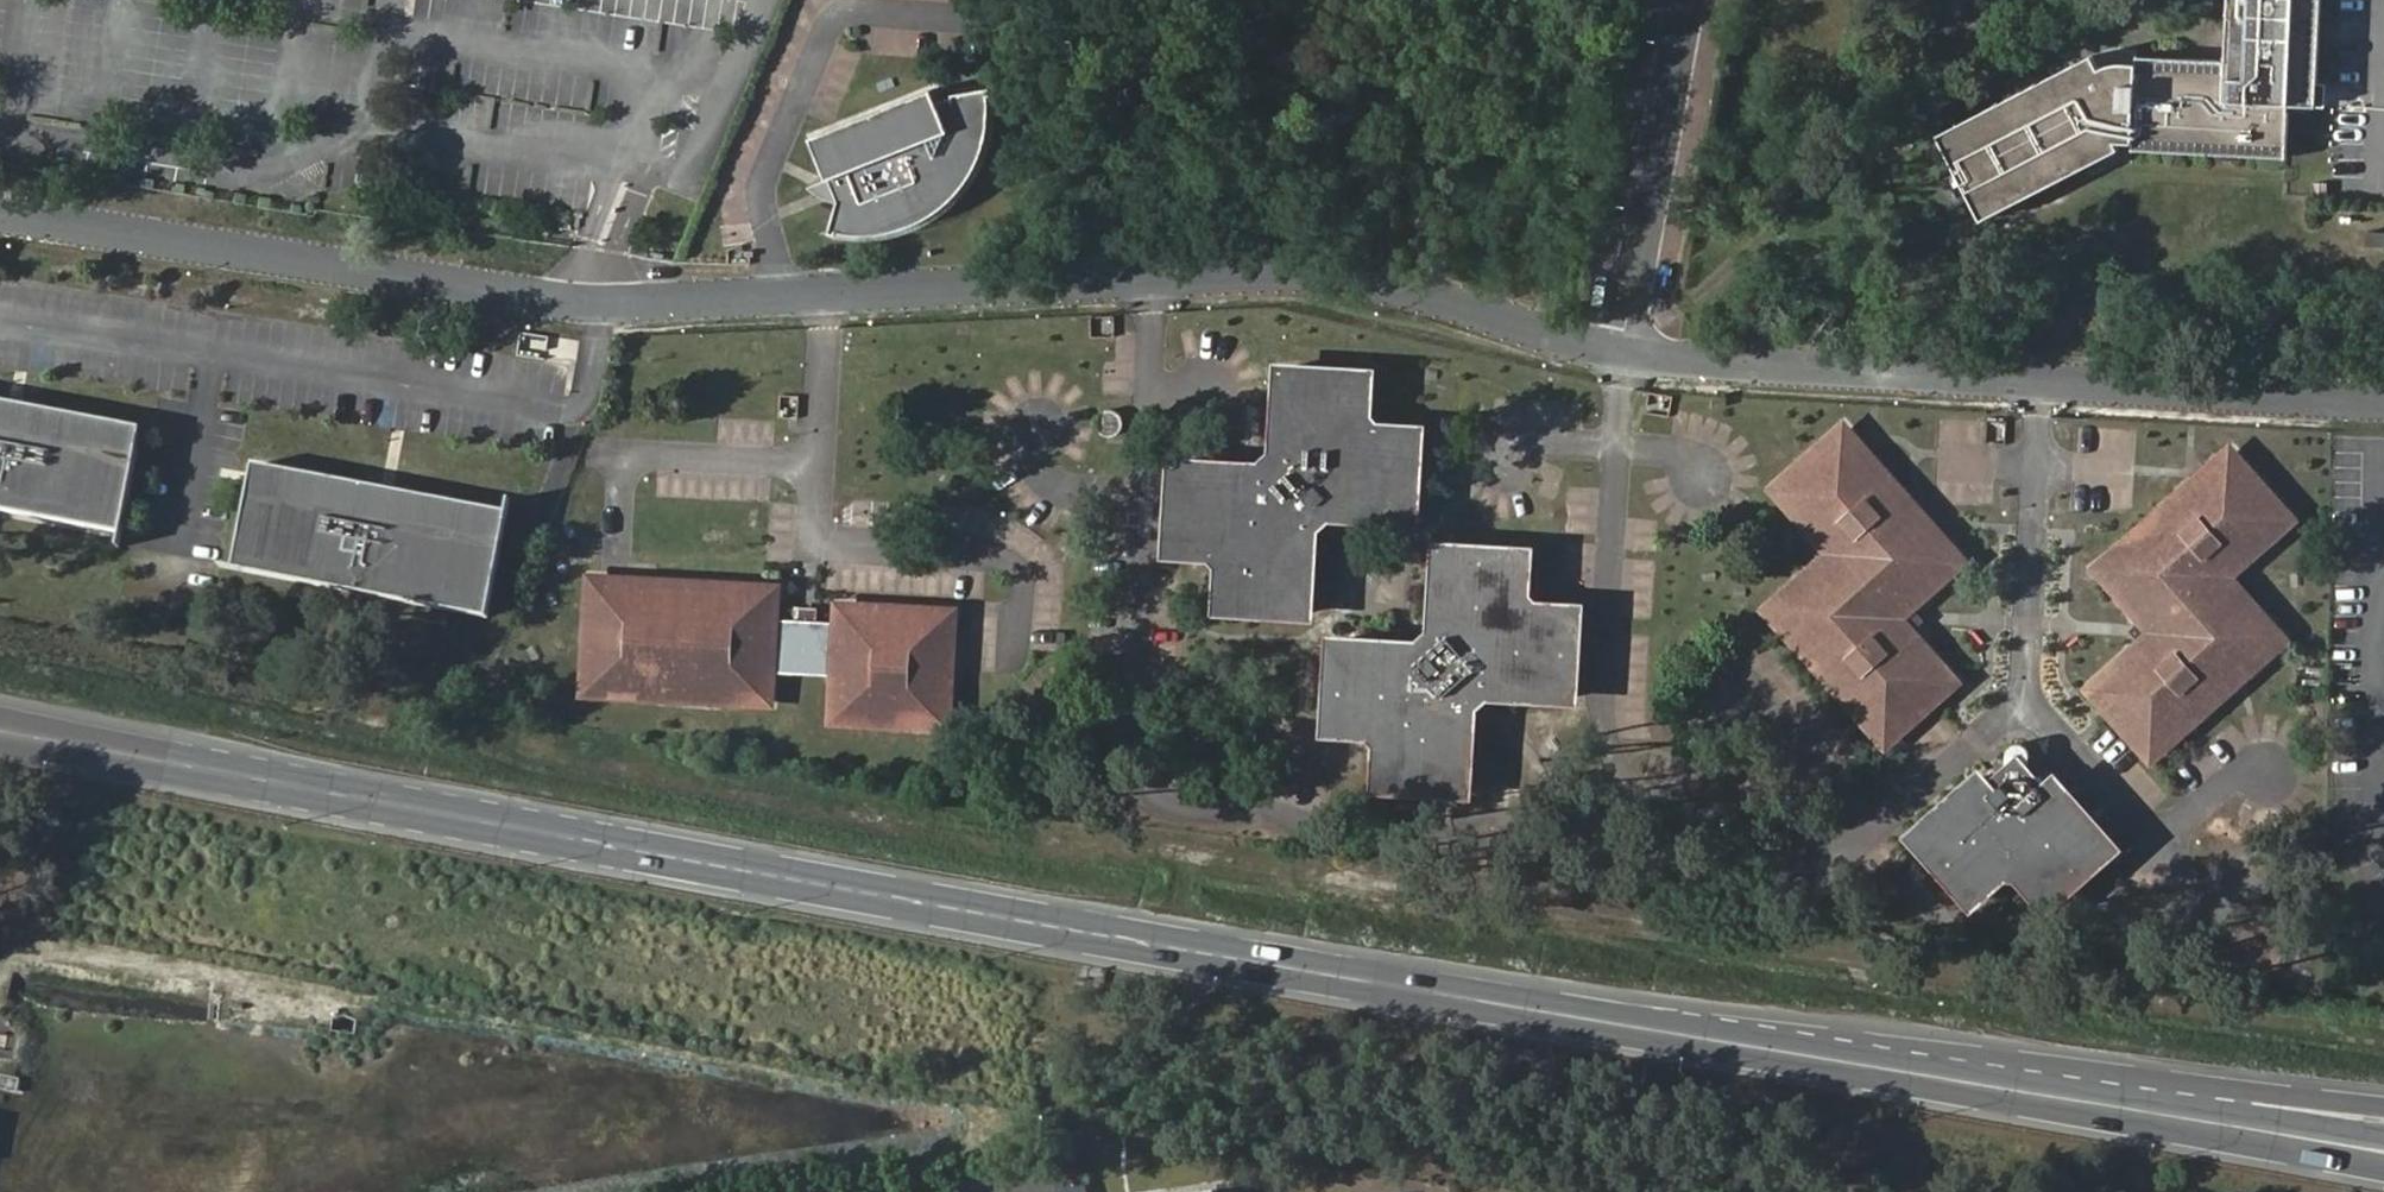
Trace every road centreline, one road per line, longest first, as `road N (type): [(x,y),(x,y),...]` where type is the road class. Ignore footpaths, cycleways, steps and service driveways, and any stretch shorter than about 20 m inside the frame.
road 1 (primary): [(0,730),(1930,1076)]
road 2 (unclassified): [(0,206),(598,298),(1294,274),(1362,280),(1625,354)]
road 3 (unclassified): [(1625,354),(2383,402)]
road 4 (primary): [(1930,1076),(2383,1151)]
road 5 (motorway): [(2383,1104),(1930,1076)]
road 6 (unclassified): [(1625,354),(1689,0)]

